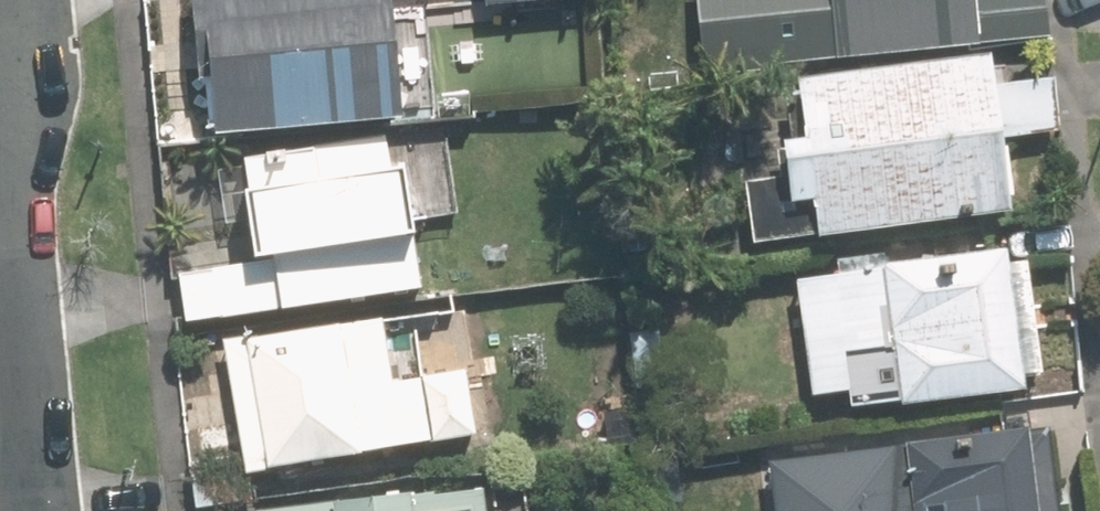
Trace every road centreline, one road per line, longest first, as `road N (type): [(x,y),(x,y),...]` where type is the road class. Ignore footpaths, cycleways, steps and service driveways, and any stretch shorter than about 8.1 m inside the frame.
road 1 (residential): [(0,237),(20,510)]

